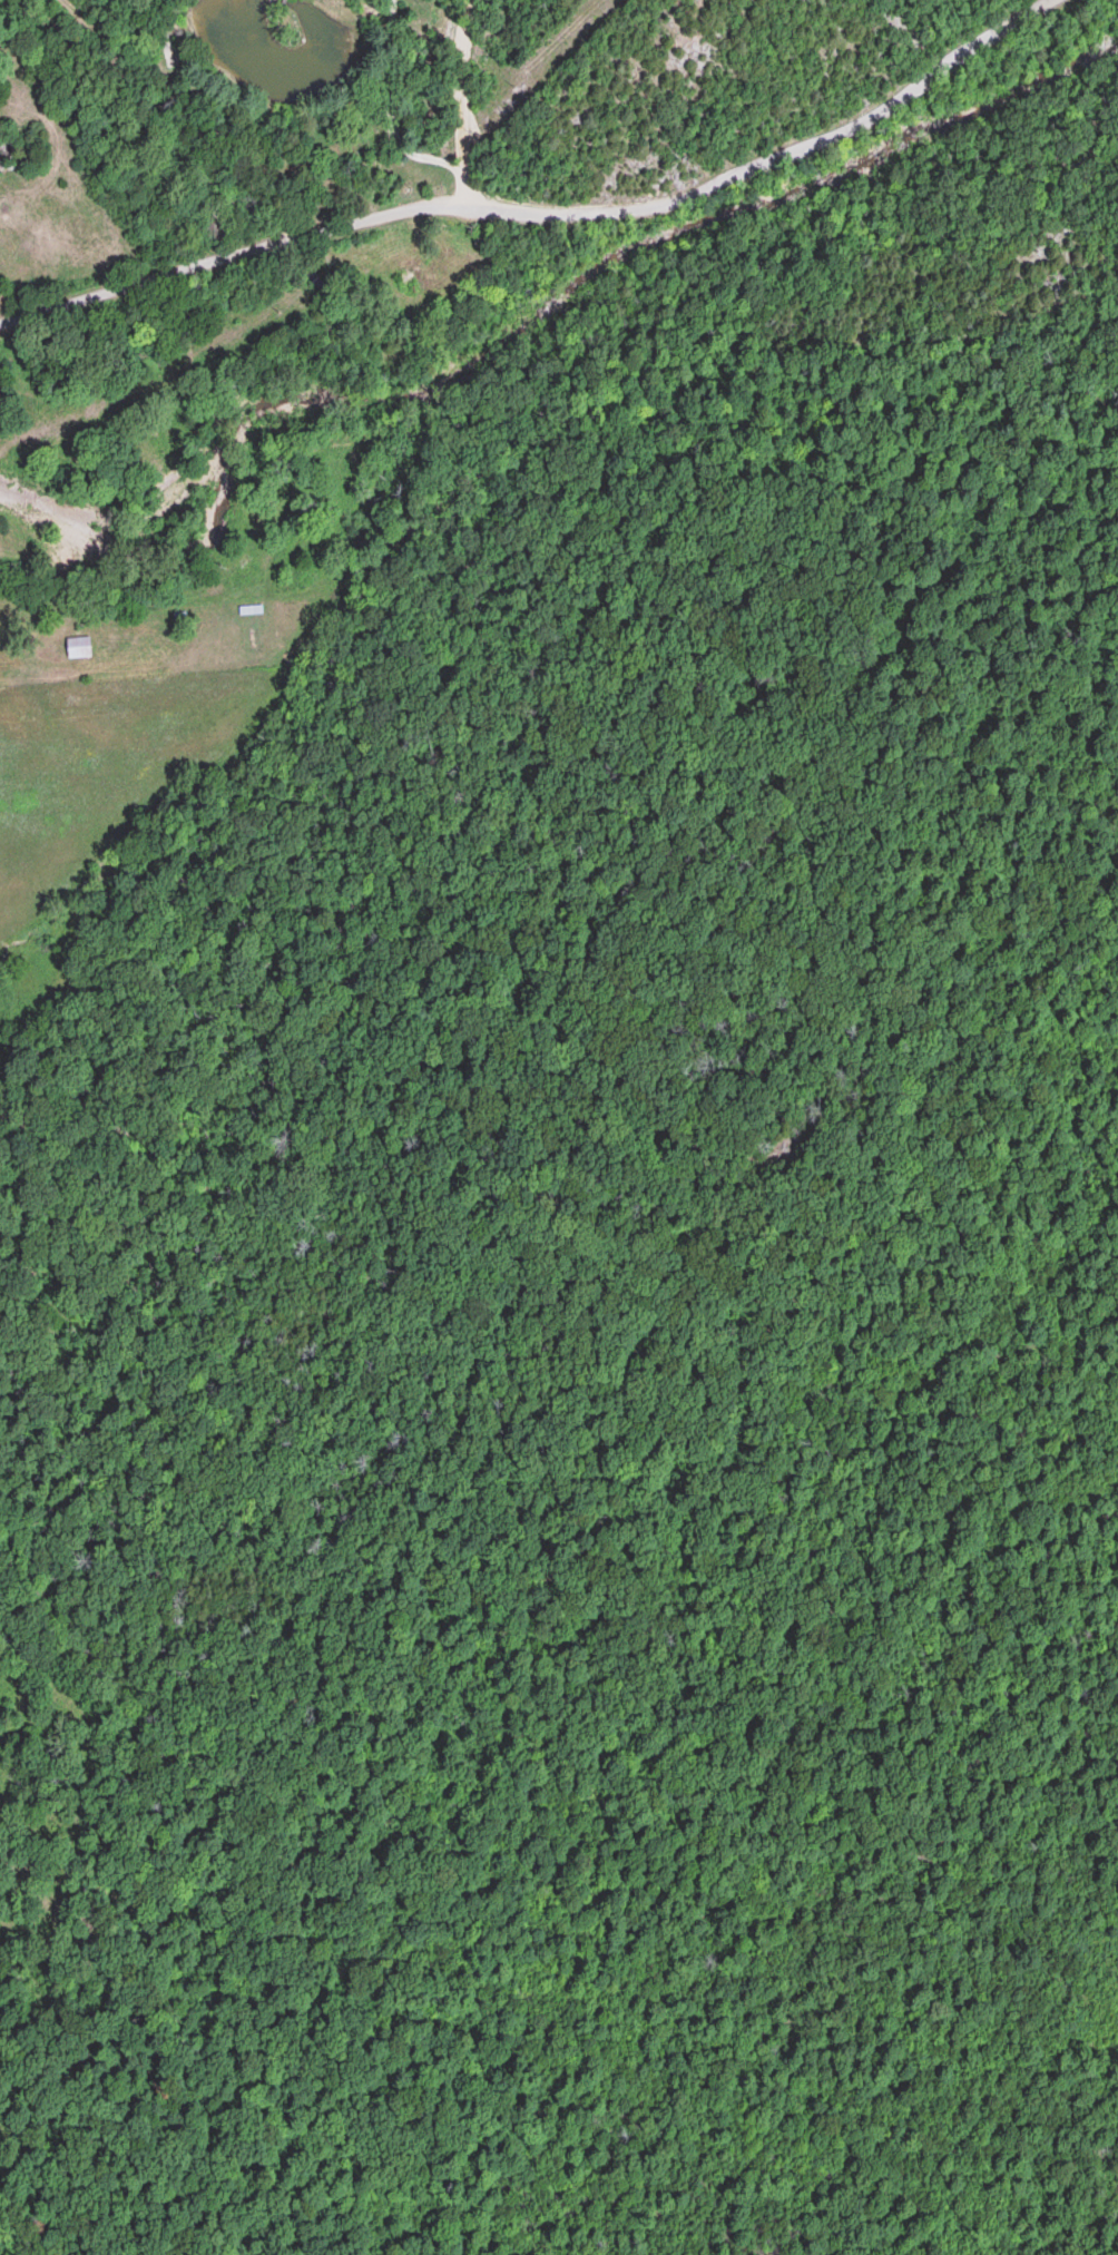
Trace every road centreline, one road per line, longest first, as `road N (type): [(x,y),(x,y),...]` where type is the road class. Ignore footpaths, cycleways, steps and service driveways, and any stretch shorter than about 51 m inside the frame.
road 1 (residential): [(0,346),(238,269),(256,252),(380,216),(462,200),(536,213),(728,186),(906,89),(1039,0)]
road 2 (residential): [(256,252),(178,108),(53,12),(15,0)]

